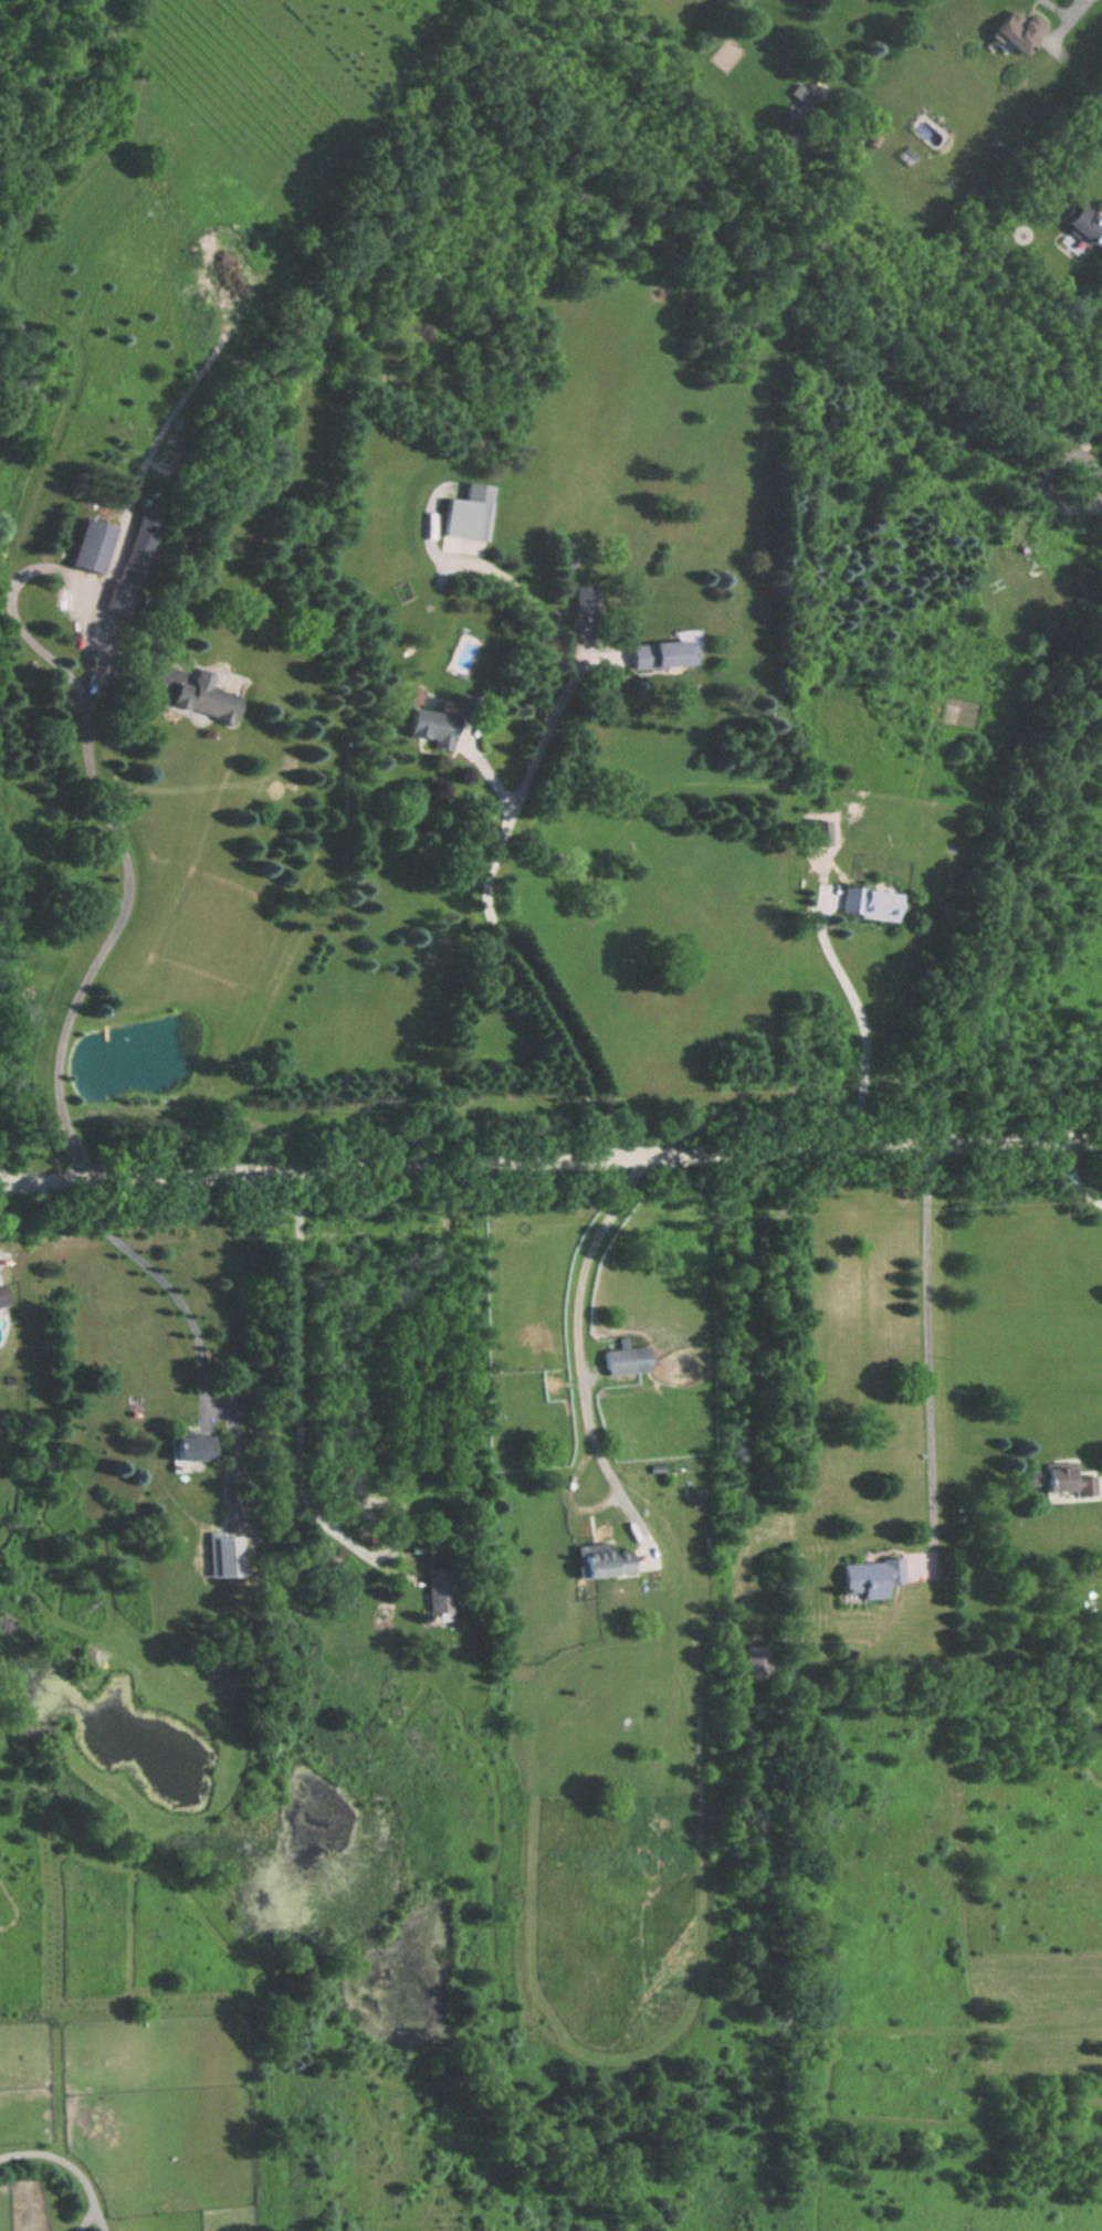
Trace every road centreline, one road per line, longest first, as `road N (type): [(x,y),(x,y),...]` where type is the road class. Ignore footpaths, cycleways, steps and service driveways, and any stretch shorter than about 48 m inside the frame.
road 1 (residential): [(1101,1135),(0,1181)]

